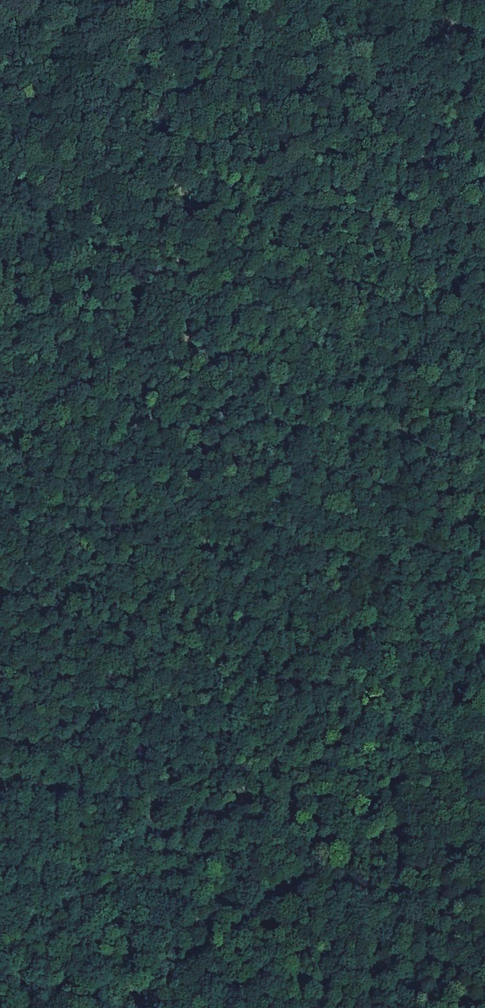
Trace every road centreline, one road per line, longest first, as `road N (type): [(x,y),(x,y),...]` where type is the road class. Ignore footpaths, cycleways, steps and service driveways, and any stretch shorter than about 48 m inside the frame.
road 1 (track): [(484,671),(345,832),(221,931),(96,1007)]

